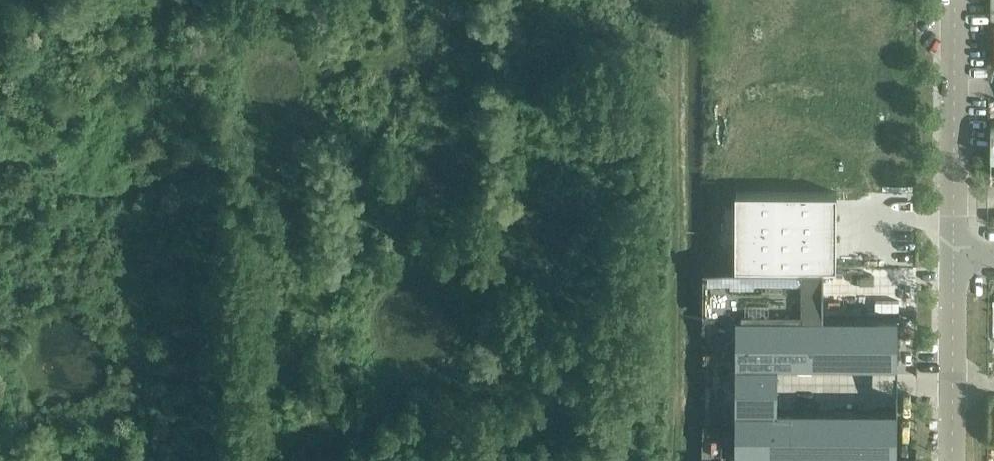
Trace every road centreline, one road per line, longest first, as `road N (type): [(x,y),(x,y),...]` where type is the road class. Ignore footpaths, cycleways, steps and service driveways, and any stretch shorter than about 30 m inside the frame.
road 1 (unclassified): [(955,257),(956,0)]
road 2 (unclassified): [(954,460),(955,257)]

